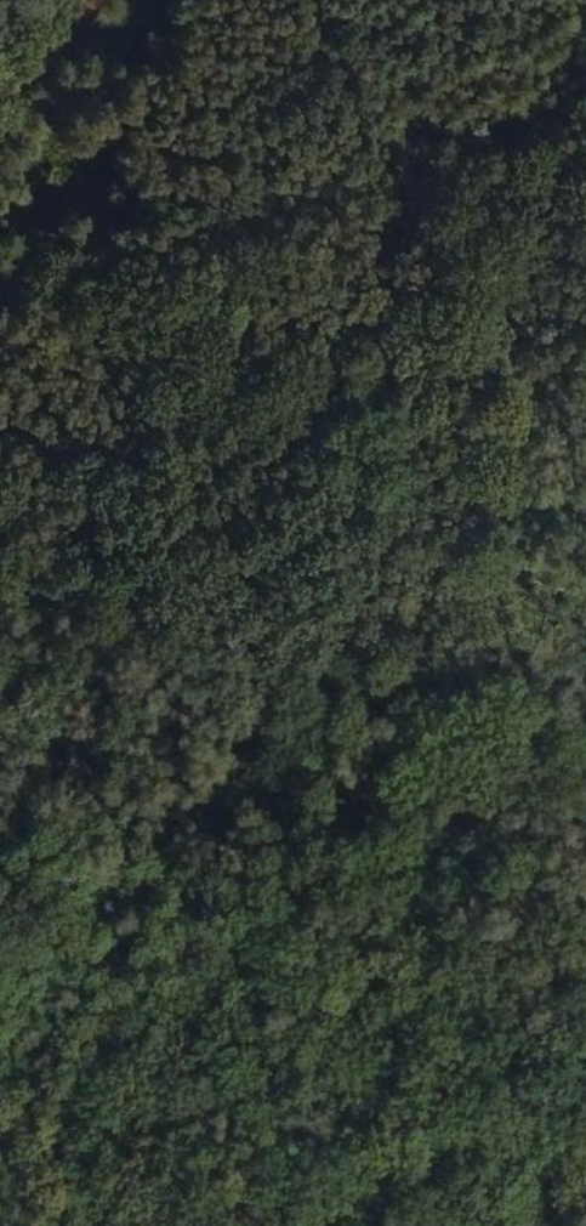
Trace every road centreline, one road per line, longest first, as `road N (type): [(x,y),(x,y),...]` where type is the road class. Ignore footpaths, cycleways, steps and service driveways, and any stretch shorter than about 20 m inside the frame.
road 1 (track): [(0,337),(186,241),(271,208),(506,154),(585,128)]

